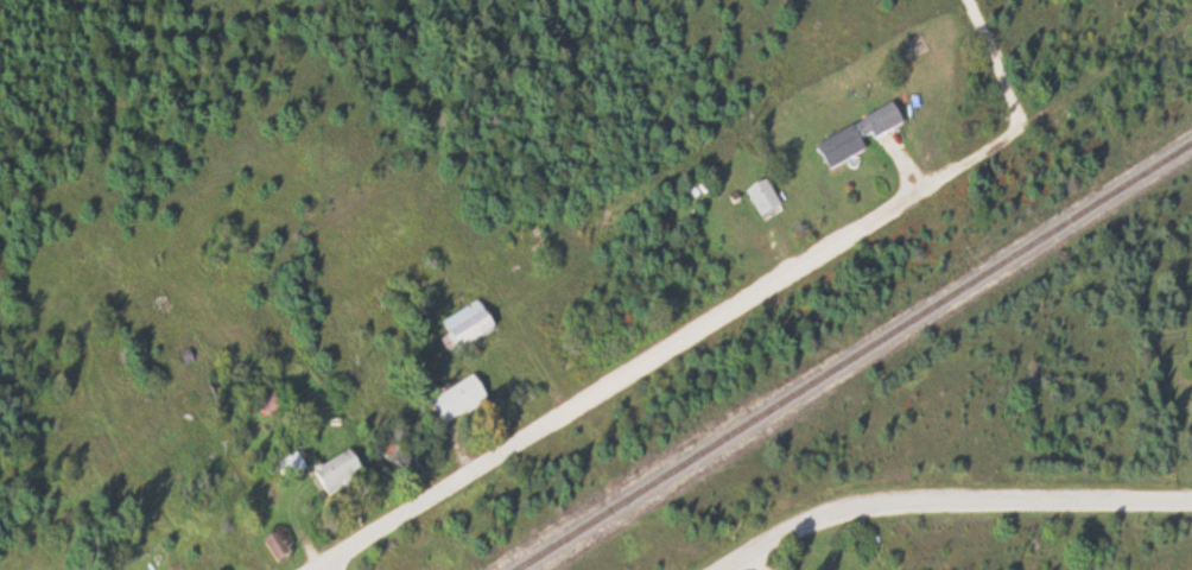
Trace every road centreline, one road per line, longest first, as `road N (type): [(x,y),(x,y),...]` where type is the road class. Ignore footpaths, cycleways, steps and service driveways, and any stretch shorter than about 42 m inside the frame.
road 1 (residential): [(312,569),(953,169)]
road 2 (residential): [(724,569),(805,525),(849,511),(963,501),(1191,501)]

